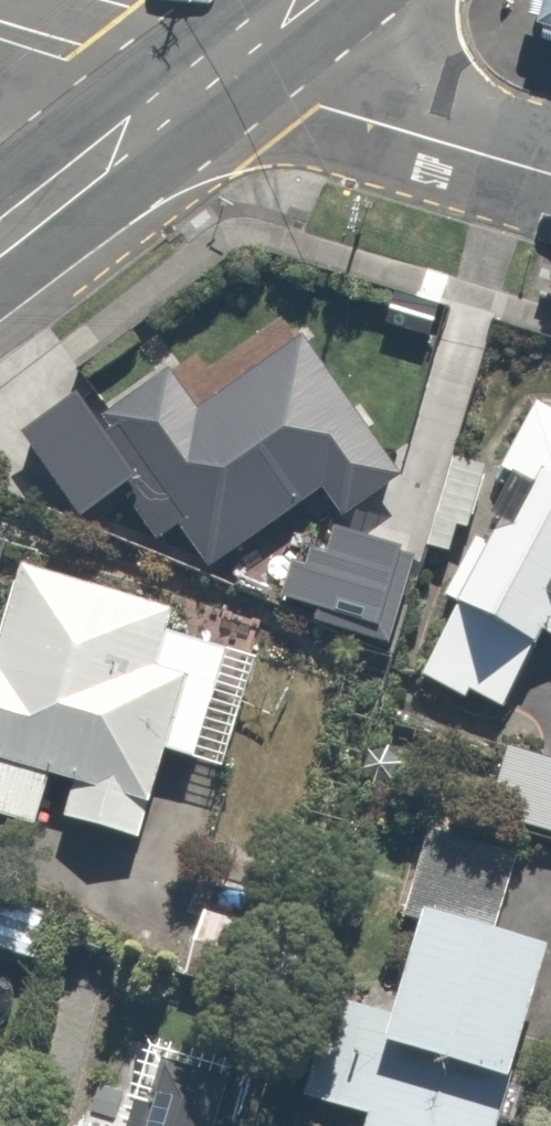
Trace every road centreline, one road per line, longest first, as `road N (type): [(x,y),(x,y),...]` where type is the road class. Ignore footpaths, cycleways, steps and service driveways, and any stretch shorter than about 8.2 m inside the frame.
road 1 (residential): [(199,75),(550,181)]
road 2 (tertiary): [(199,75),(0,237)]
road 3 (residential): [(0,18),(199,75)]
road 4 (tertiary): [(298,0),(199,75)]

